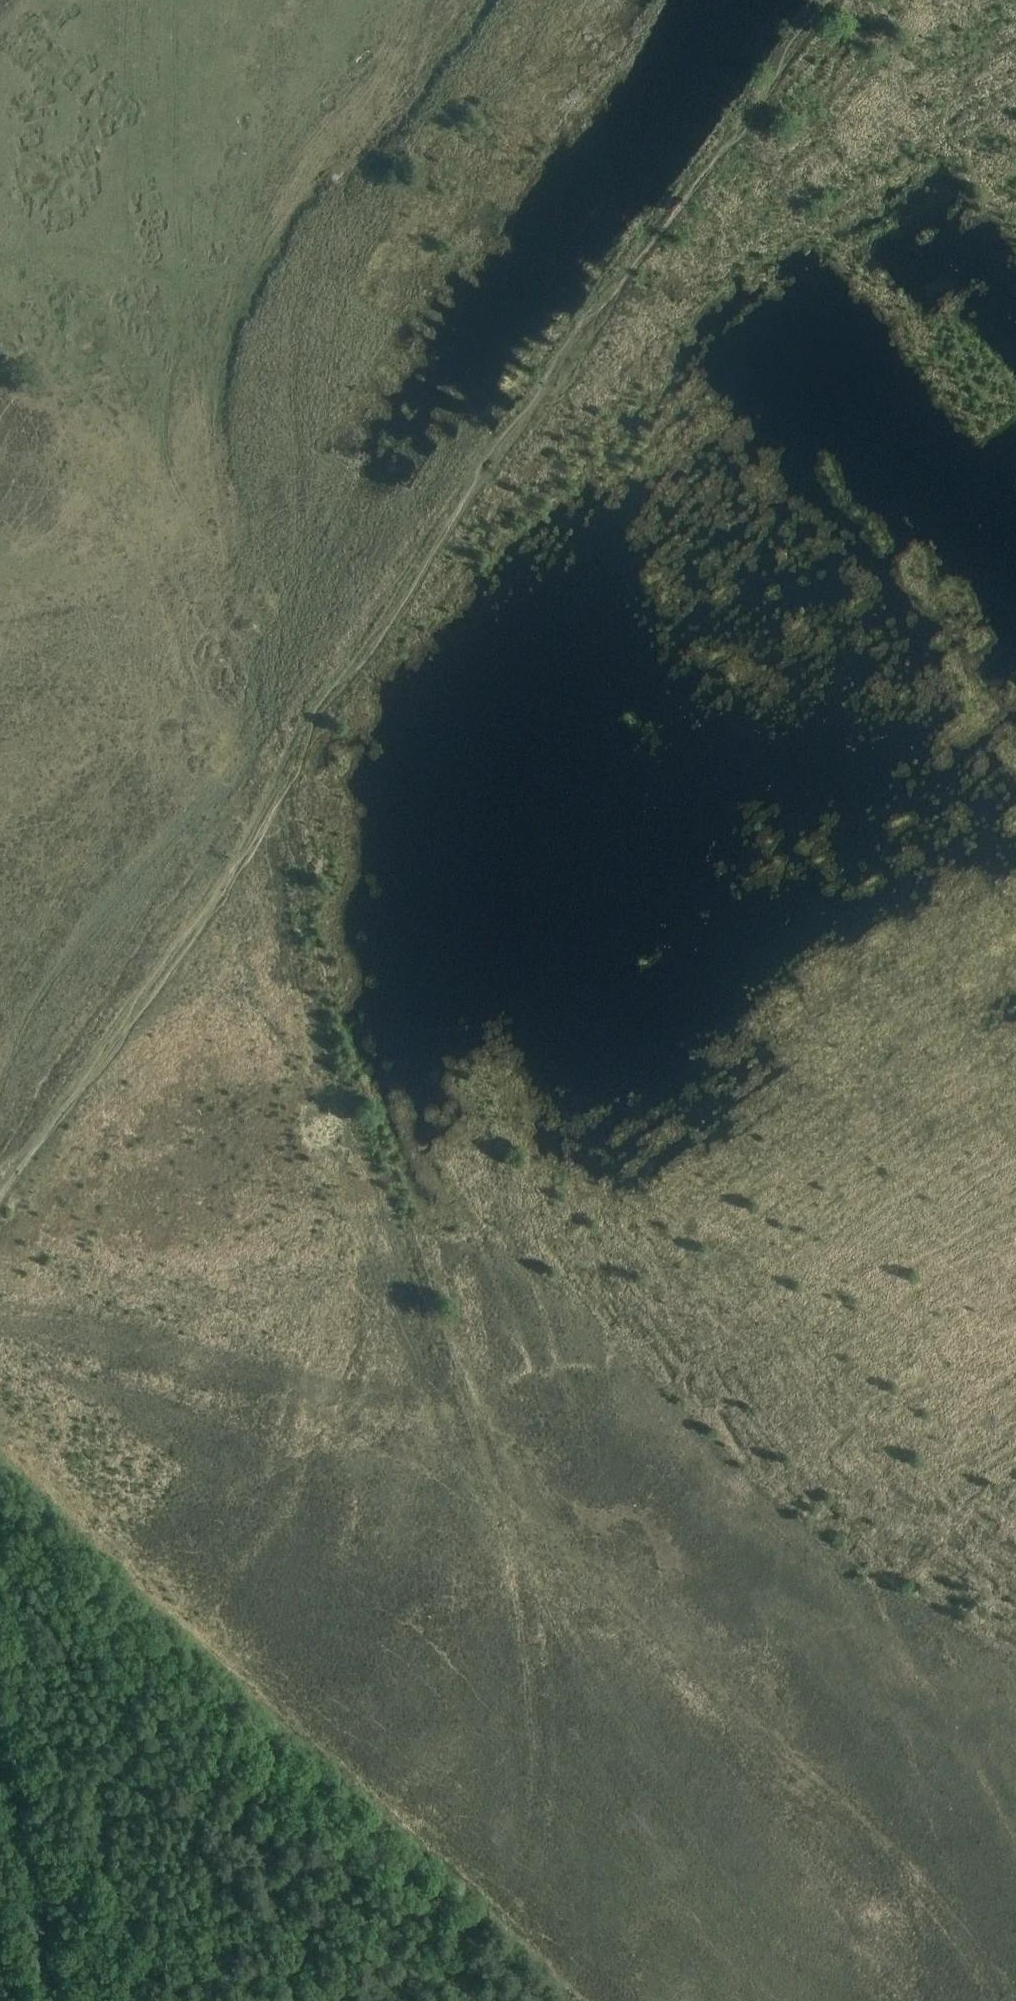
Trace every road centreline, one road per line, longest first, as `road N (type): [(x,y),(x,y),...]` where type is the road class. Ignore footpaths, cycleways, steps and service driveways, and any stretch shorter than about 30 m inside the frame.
road 1 (track): [(0,1507),(545,2000)]
road 2 (unclassified): [(66,2000),(0,1758)]

